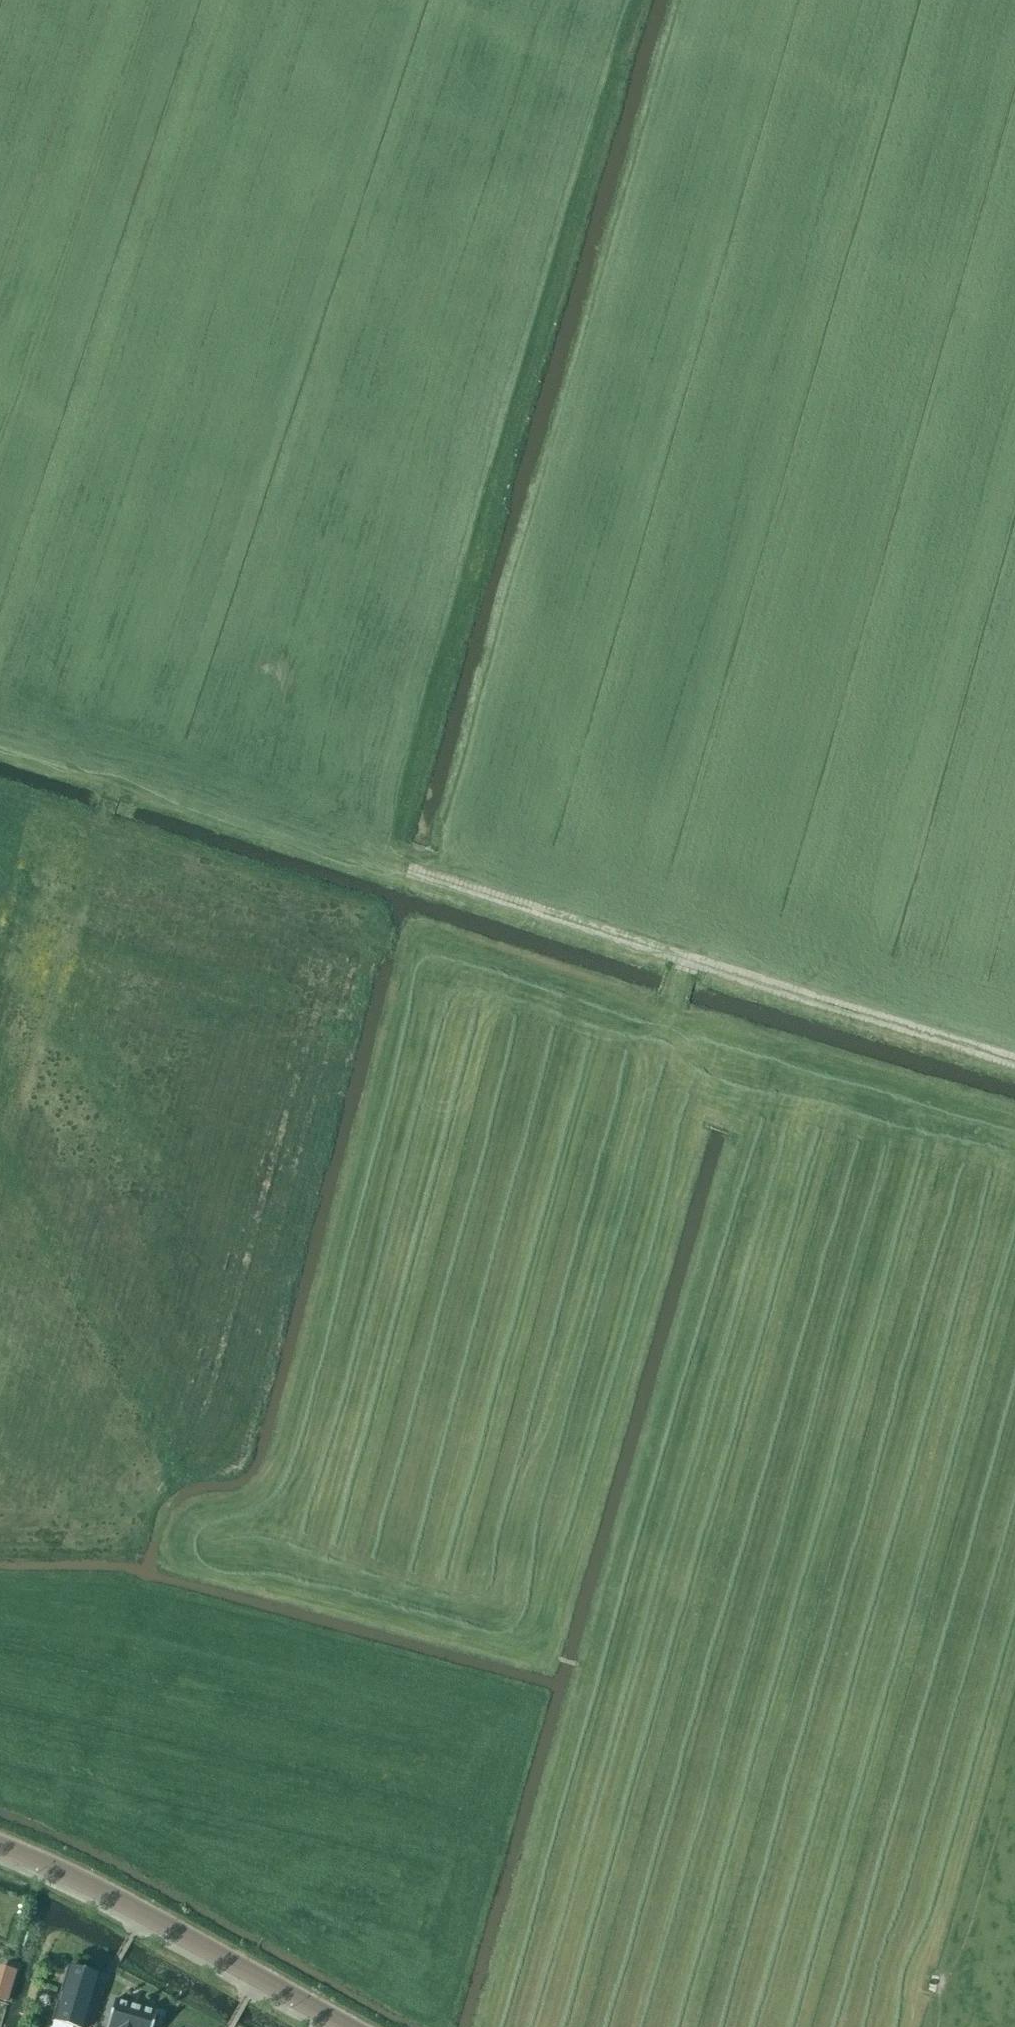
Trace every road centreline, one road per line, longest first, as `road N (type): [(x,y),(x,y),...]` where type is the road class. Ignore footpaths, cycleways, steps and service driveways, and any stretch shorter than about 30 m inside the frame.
road 1 (tertiary): [(0,1845),(106,1892),(352,2026)]

